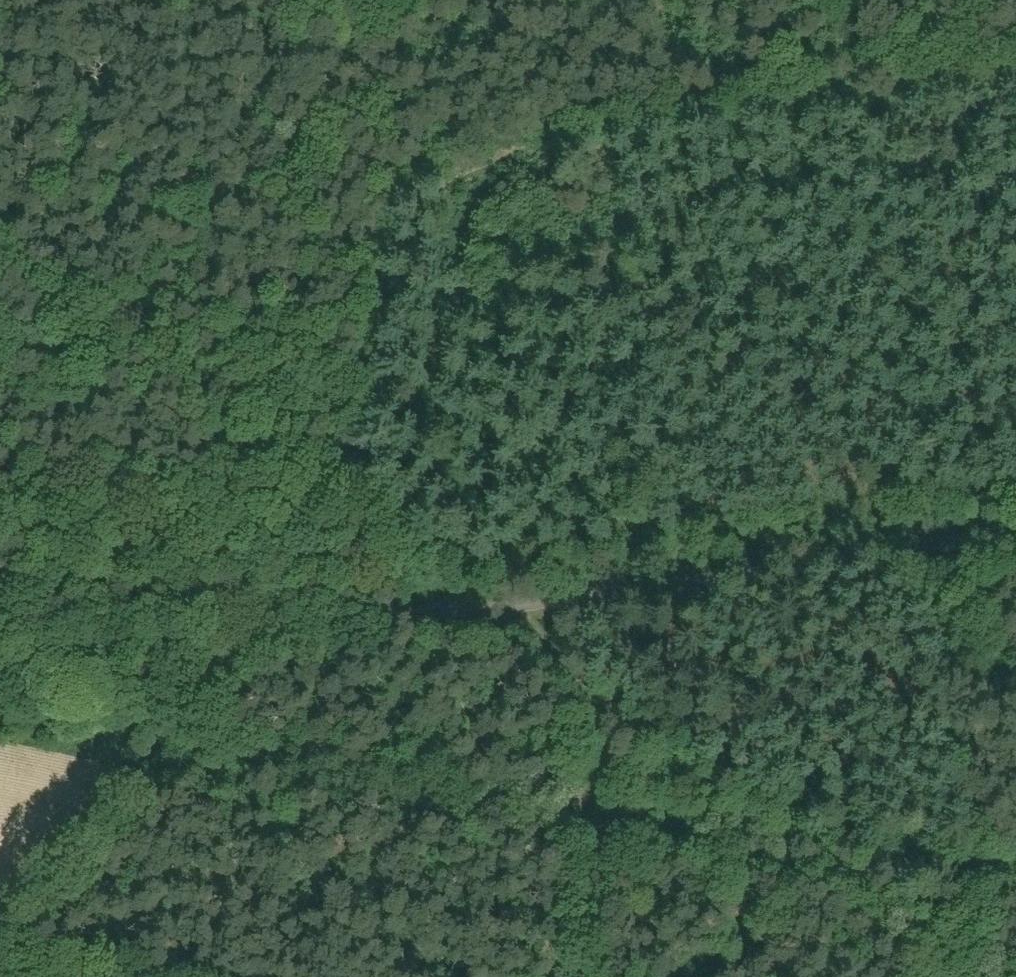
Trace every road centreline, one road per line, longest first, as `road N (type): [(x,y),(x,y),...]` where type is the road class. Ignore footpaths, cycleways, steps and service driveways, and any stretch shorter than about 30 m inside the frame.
road 1 (unclassified): [(0,669),(1015,513)]
road 2 (track): [(485,593),(1008,976)]

